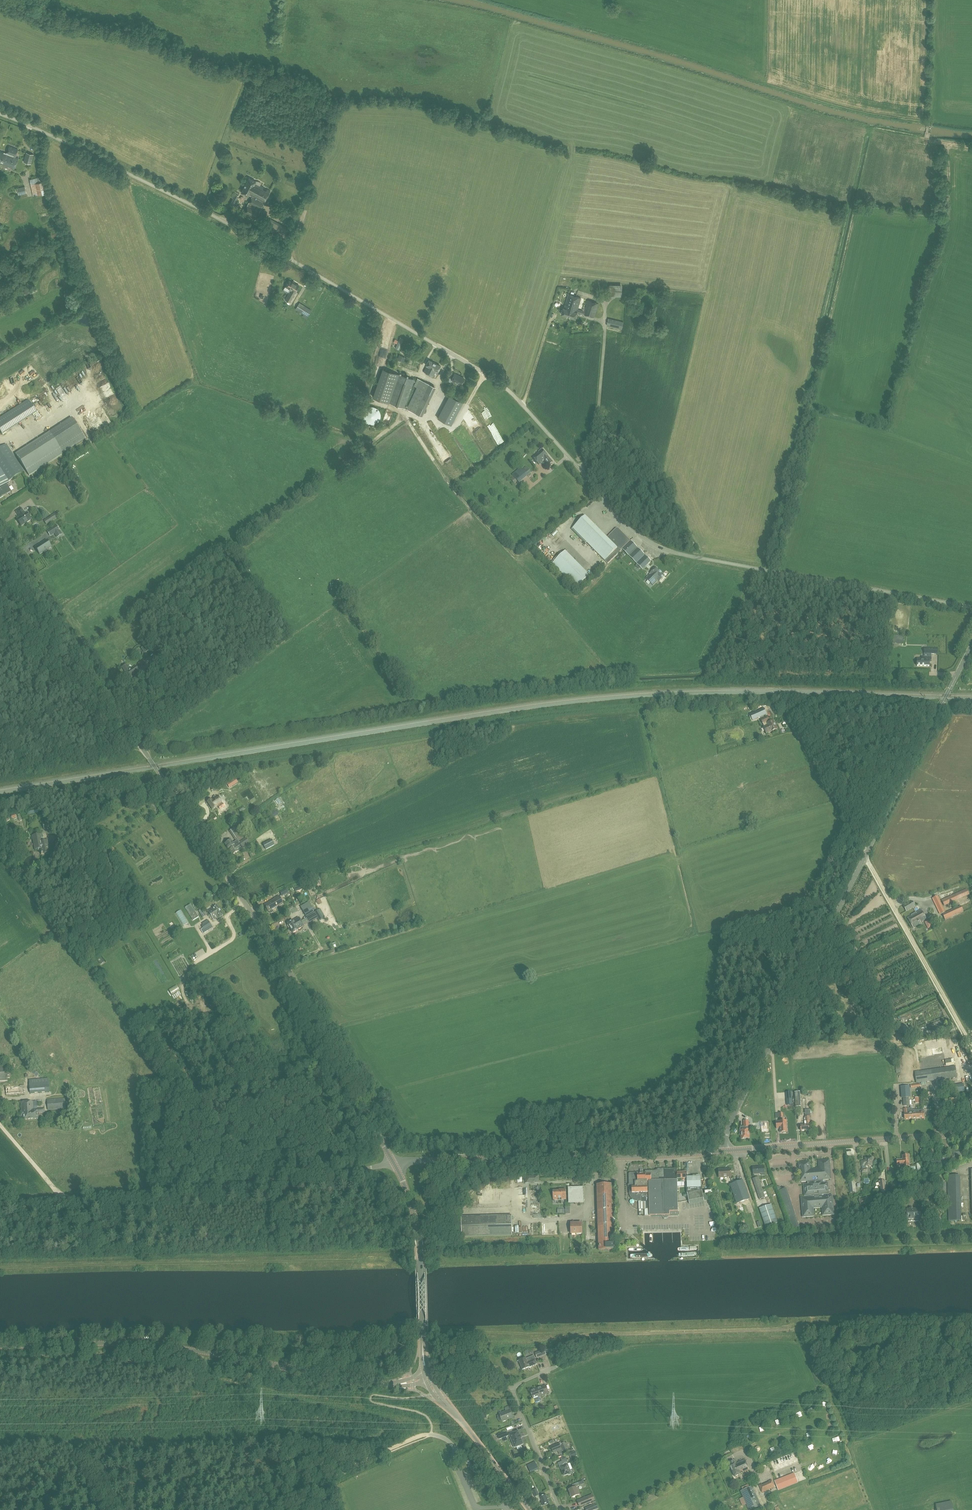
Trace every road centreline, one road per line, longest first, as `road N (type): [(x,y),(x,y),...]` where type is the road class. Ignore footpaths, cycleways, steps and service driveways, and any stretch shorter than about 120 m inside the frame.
road 1 (unclassified): [(971,608),(656,547),(495,382),(242,235),(0,115)]
road 2 (tertiary): [(394,1163),(278,952),(0,532)]
road 3 (tertiary): [(724,1151),(728,1126),(971,646)]
road 4 (track): [(971,1320),(574,1331),(567,1348)]
road 5 (secondary): [(0,1348),(160,1346),(394,1384)]
road 6 (unclassified): [(0,1205),(301,1180),(394,1163)]
road 7 (secondary): [(394,1163),(724,1151)]
road 8 (secondary): [(724,1151),(971,1133)]
road 9 (track): [(971,1052),(865,856)]
road 10 (residential): [(561,1509),(513,1389),(557,1366),(567,1348)]
road 11 (track): [(260,1509),(432,1434)]
road 12 (secondary): [(422,1342),(418,1229),(394,1163)]
road 13 (track): [(865,856),(786,710)]
road 14 (residential): [(753,1470),(739,1453),(629,1509)]
road 15 (tertiary): [(529,1509),(447,1406)]

